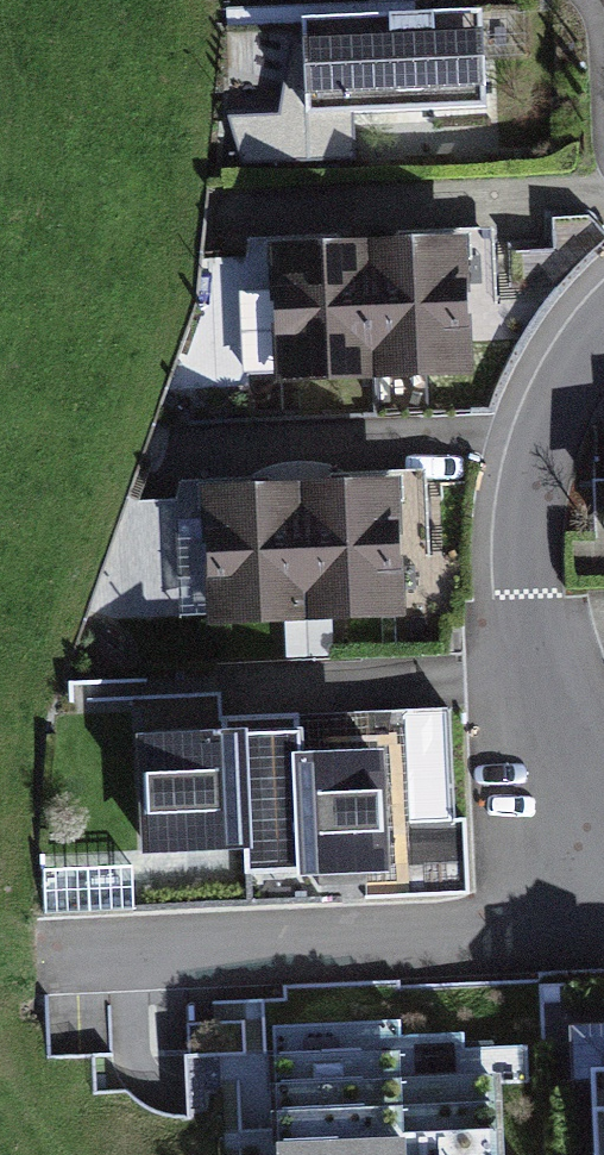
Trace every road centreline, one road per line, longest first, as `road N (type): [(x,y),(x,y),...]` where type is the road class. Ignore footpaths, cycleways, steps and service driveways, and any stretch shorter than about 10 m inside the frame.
road 1 (residential): [(603,373),(520,525),(538,708),(603,781)]

